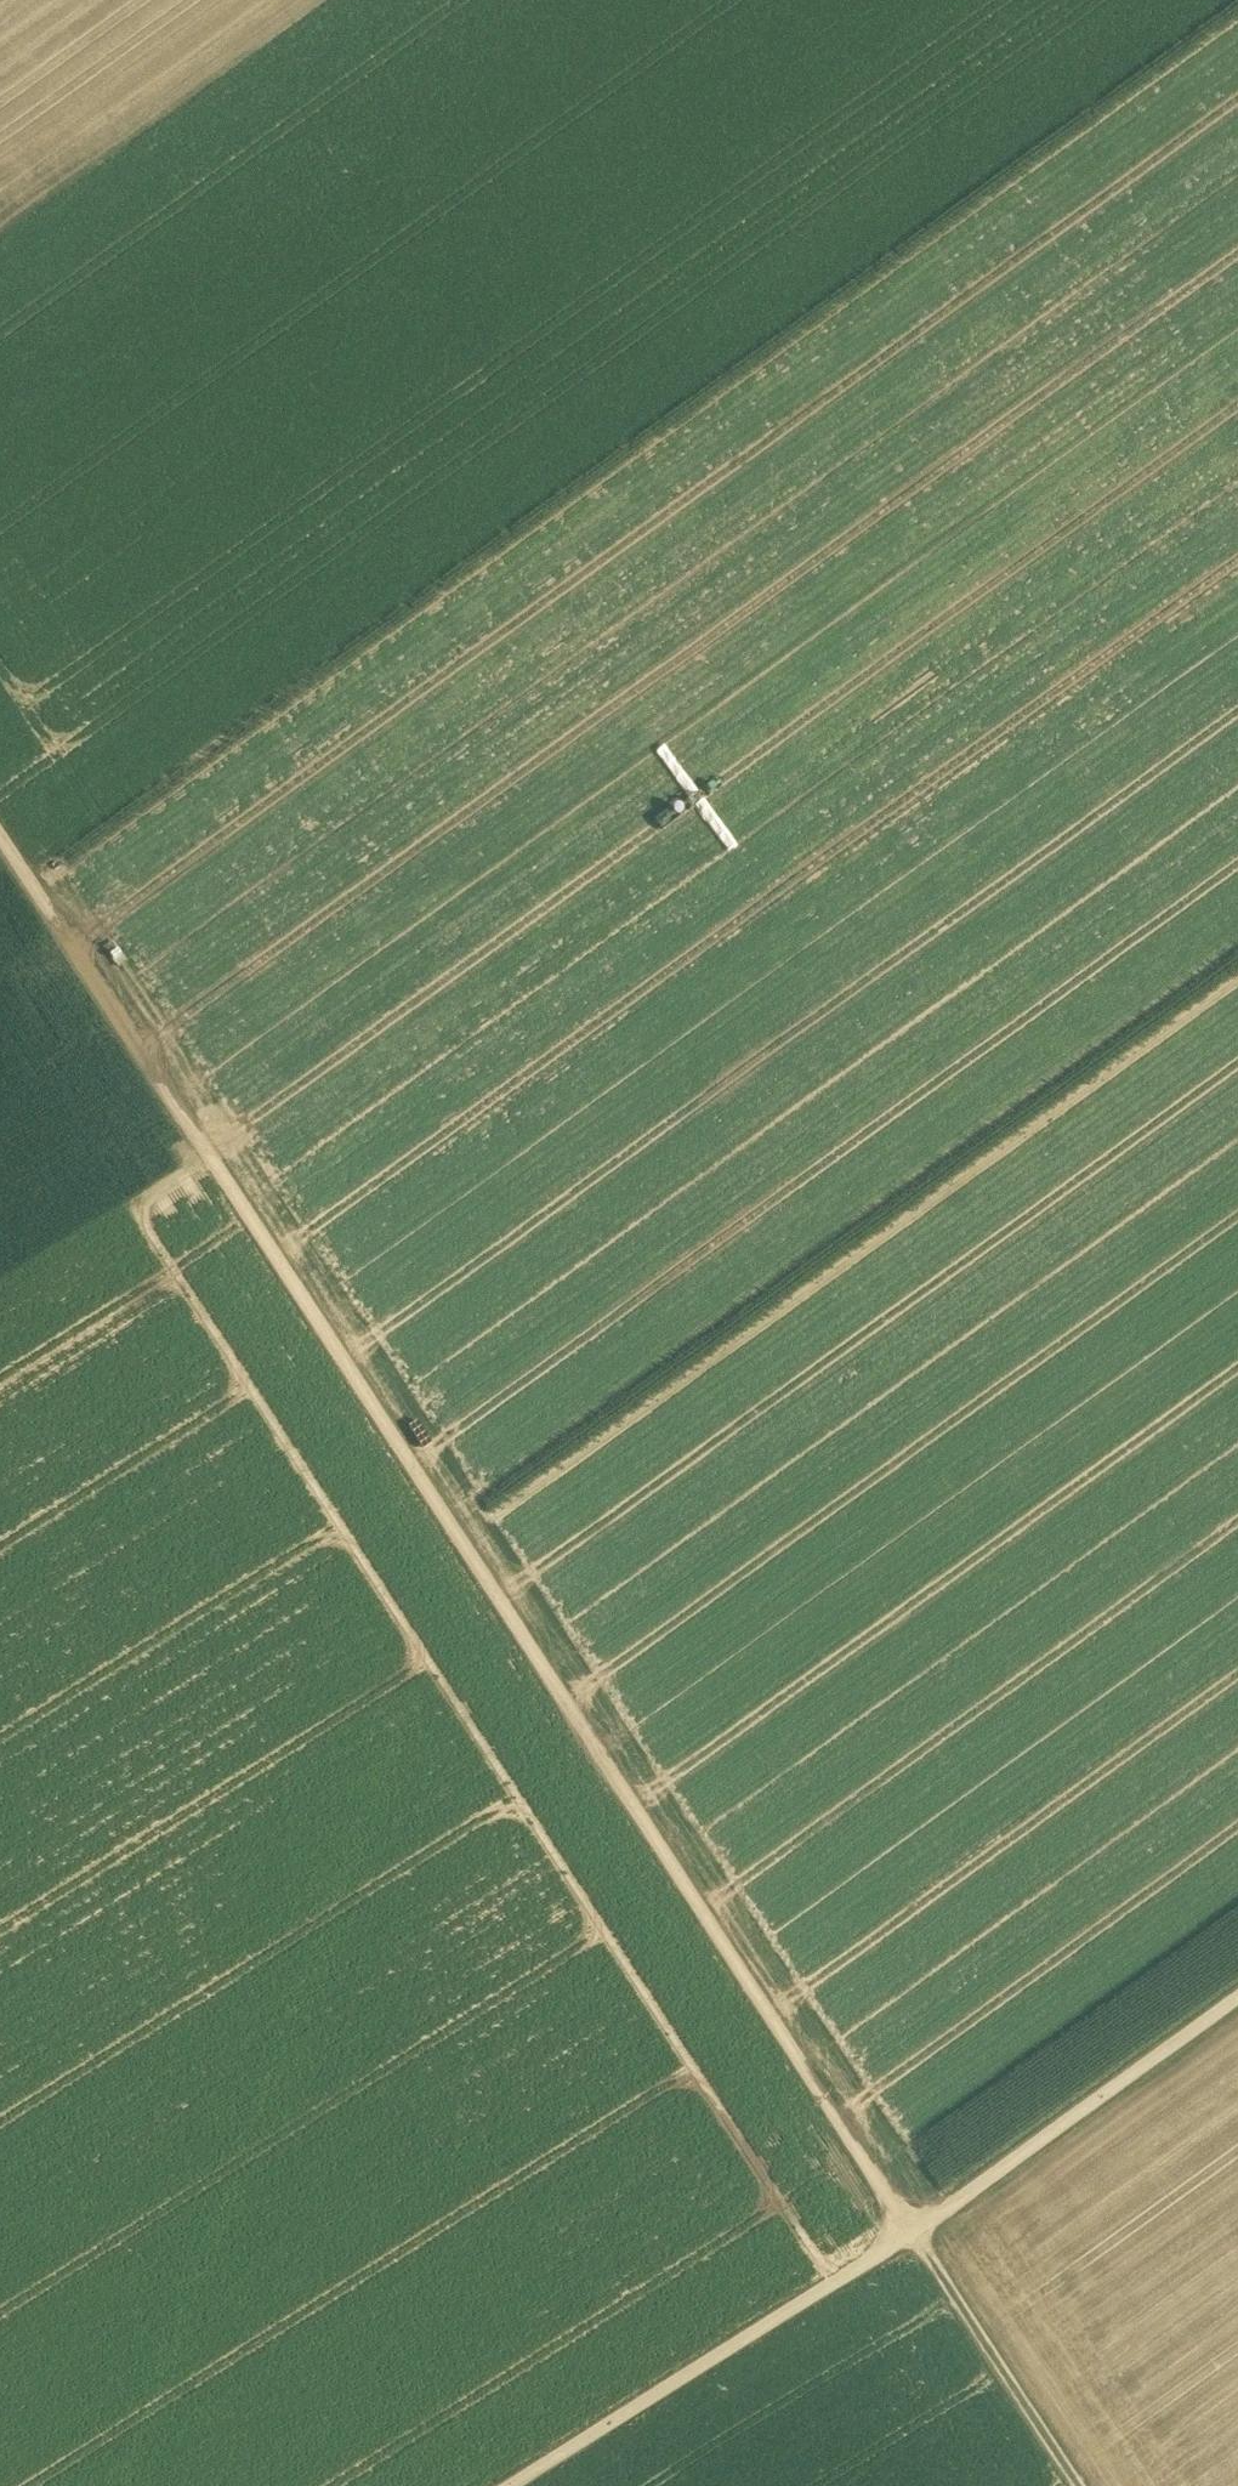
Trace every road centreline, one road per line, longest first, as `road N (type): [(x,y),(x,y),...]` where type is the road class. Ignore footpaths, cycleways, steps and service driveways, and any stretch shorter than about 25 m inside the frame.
road 1 (track): [(0,829),(914,2231),(513,2485)]
road 2 (track): [(1076,2485),(914,2231),(1237,1997)]

